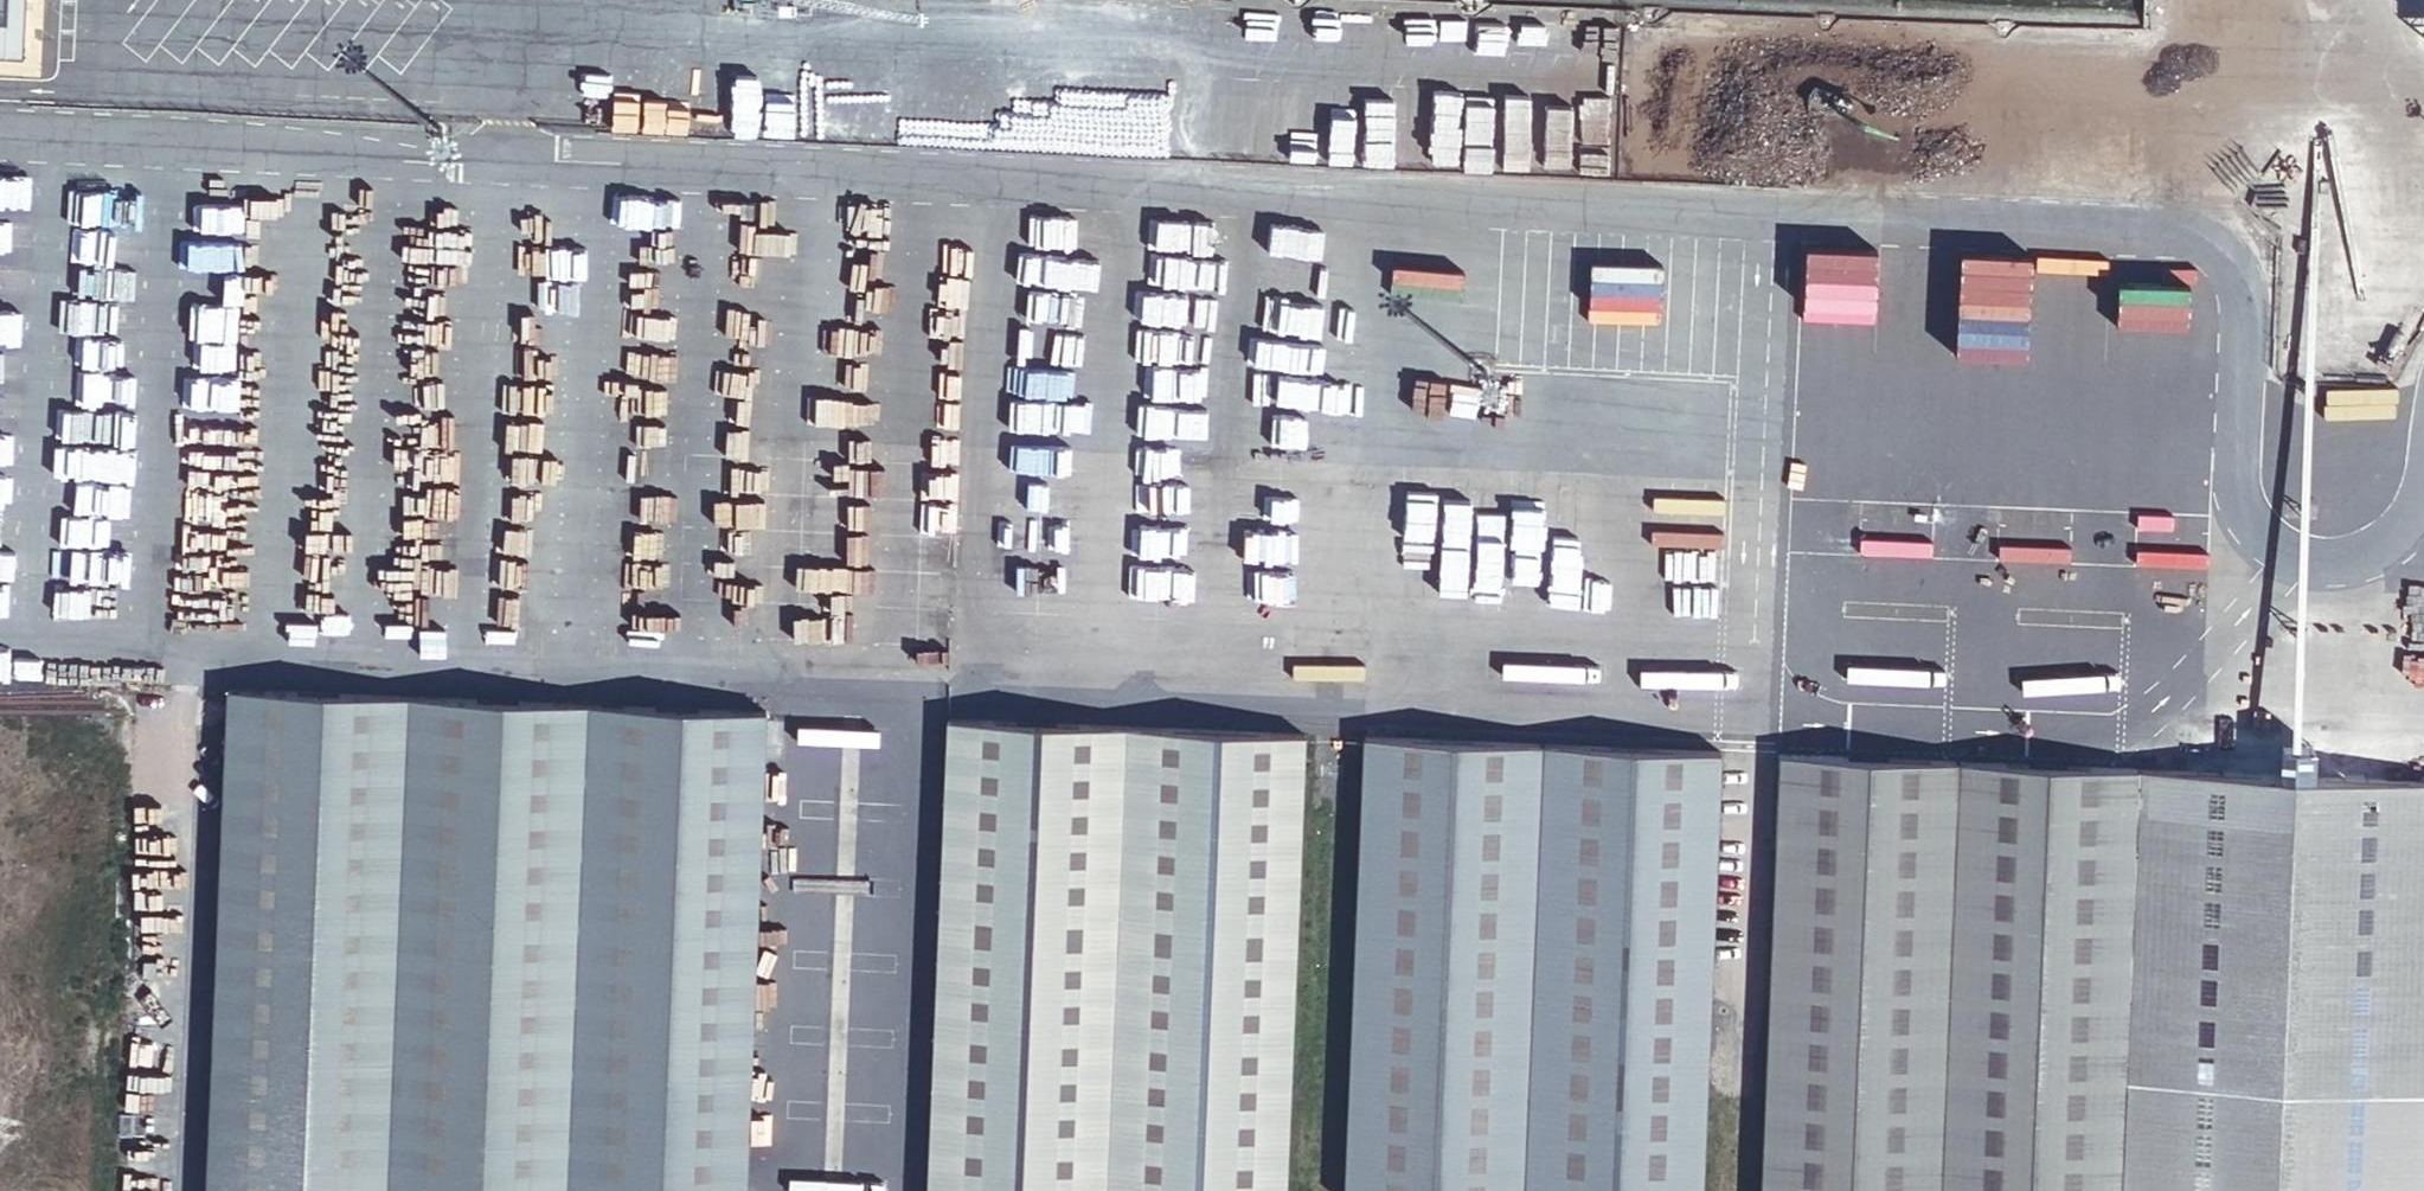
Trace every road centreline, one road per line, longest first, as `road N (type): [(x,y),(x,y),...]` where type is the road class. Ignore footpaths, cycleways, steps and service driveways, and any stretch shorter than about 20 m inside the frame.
road 1 (unclassified): [(2423,454),(2383,532),(2344,546),(2292,545),(2257,527),(2237,449),(2246,326),(2232,288),(2184,245),(2145,227),(1943,228),(0,137)]

